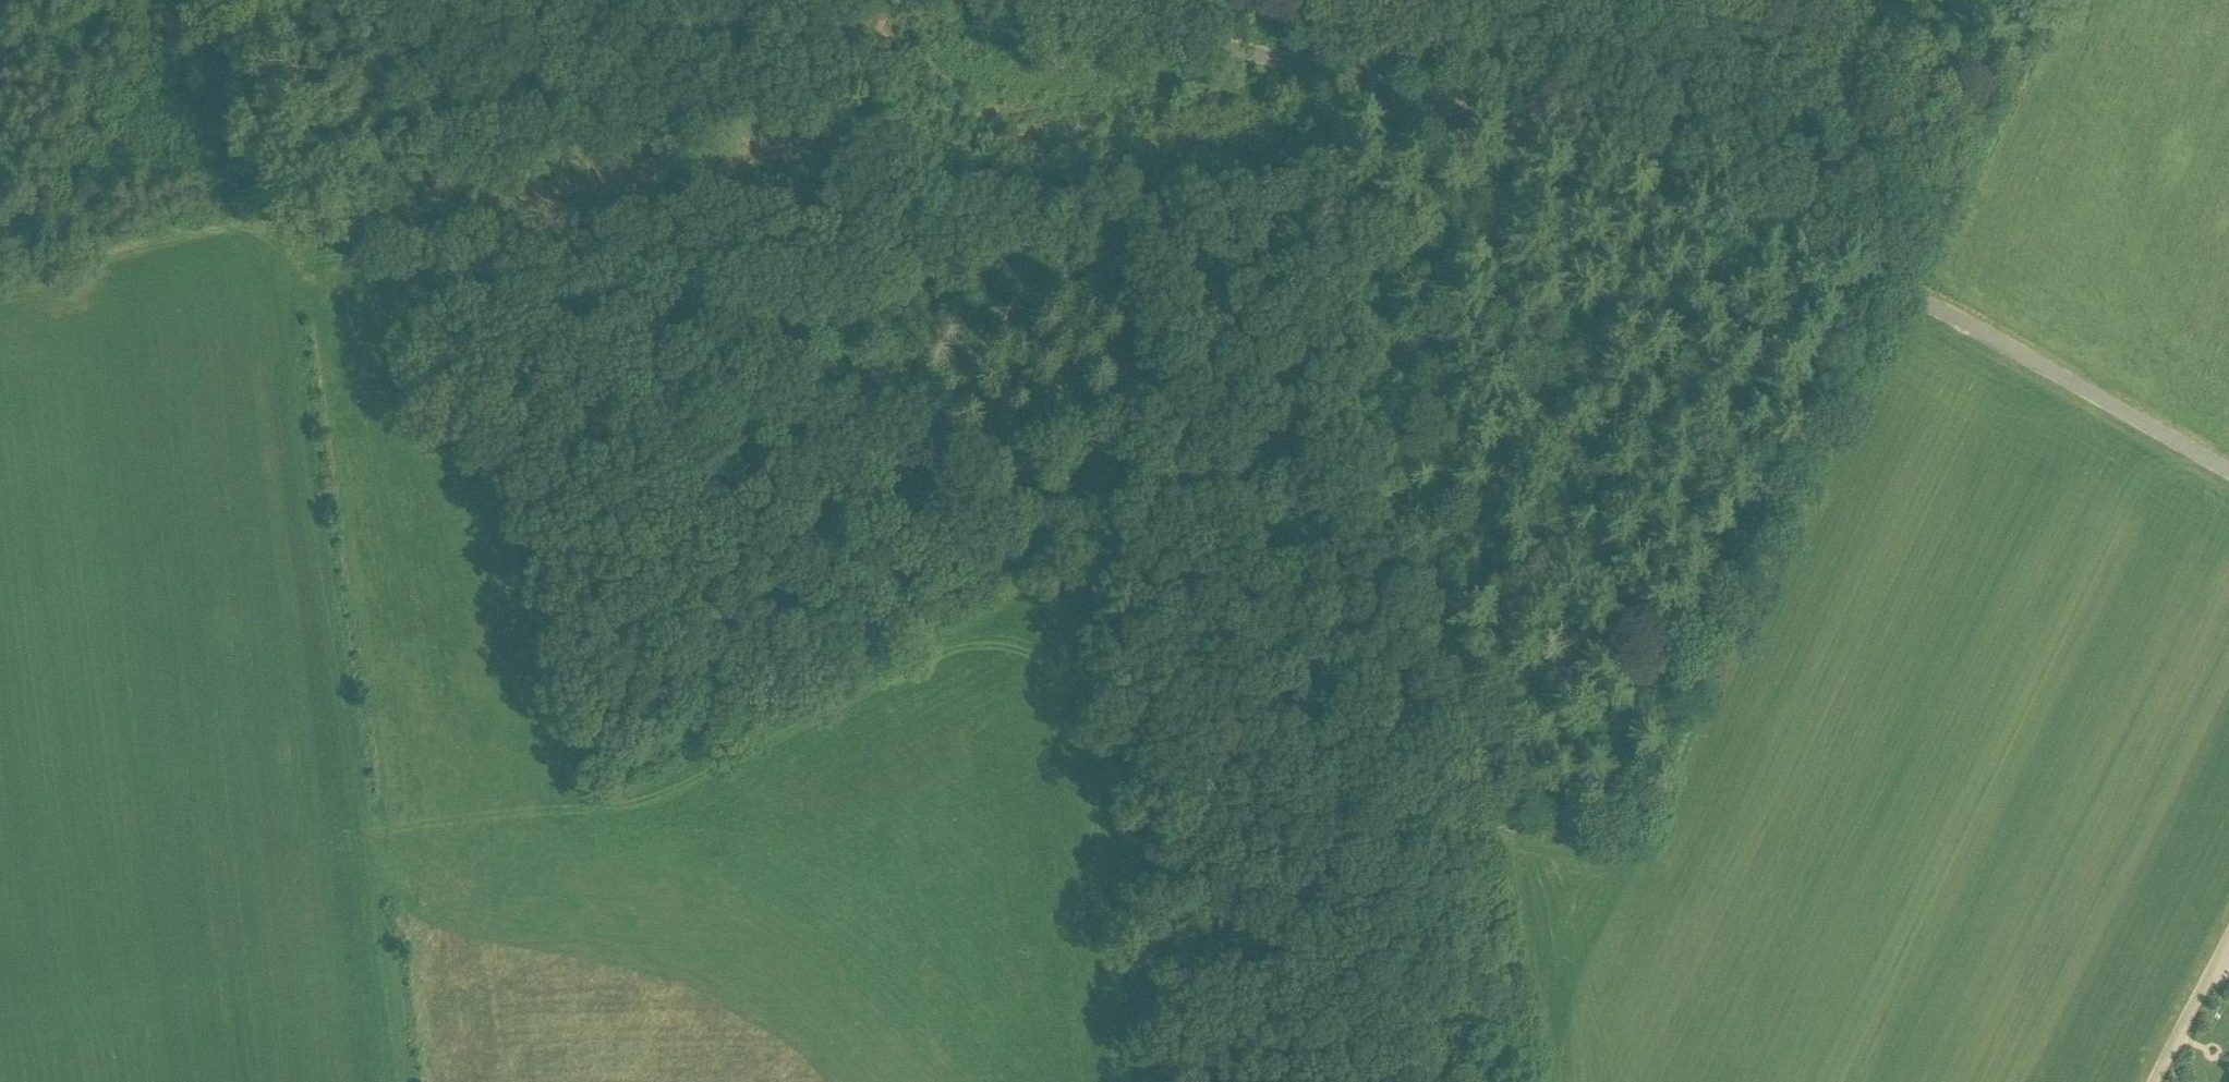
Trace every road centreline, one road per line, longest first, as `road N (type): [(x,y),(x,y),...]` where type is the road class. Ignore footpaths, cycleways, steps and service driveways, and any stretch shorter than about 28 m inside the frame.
road 1 (unclassified): [(2228,472),(1950,312),(1755,222),(1496,124),(968,0)]
road 2 (track): [(809,0),(968,607)]

